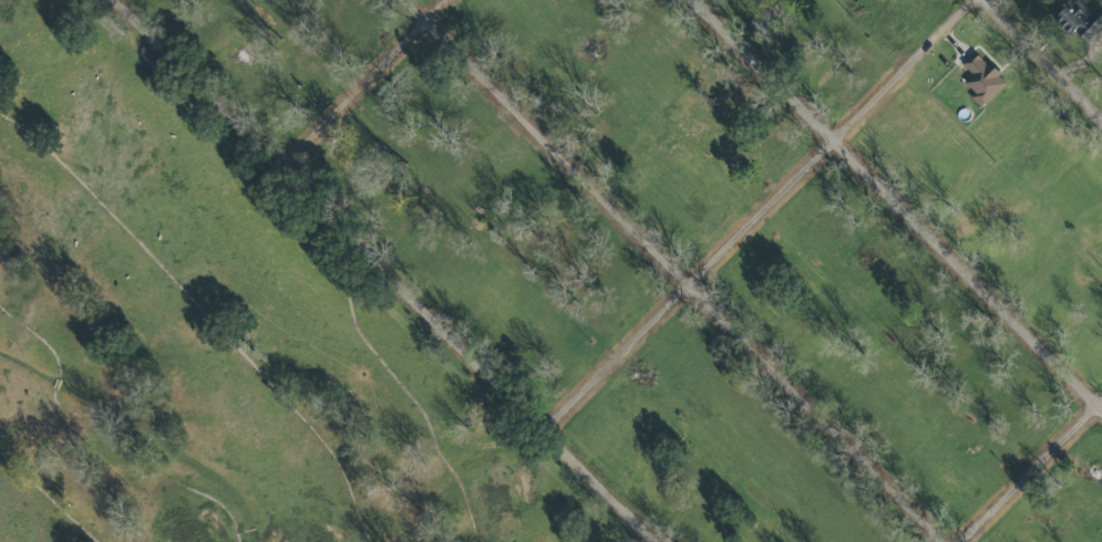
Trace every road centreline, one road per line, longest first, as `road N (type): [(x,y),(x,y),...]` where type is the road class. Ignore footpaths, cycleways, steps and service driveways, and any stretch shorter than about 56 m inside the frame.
road 1 (residential): [(655,541),(115,0)]
road 2 (residential): [(939,541),(405,0)]
road 3 (residential): [(540,427),(971,0)]
road 4 (residential): [(1101,410),(693,0)]
road 5 (residential): [(281,164),(444,0)]
road 6 (residential): [(961,541),(1101,399)]
road 7 (residential): [(1101,118),(985,0)]

